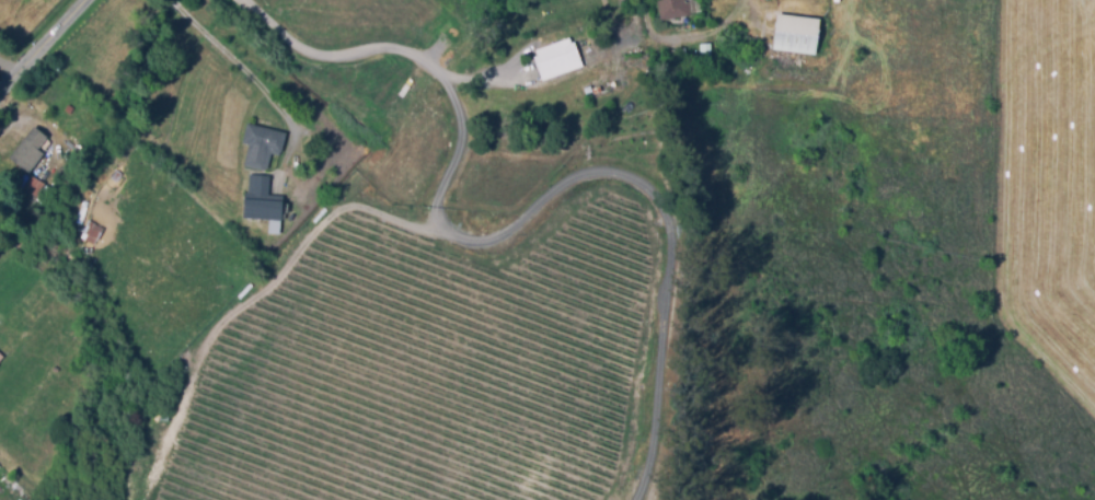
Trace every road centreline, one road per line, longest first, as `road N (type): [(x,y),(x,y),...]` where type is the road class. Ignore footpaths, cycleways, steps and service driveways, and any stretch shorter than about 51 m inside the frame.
road 1 (residential): [(92,0),(0,98)]

